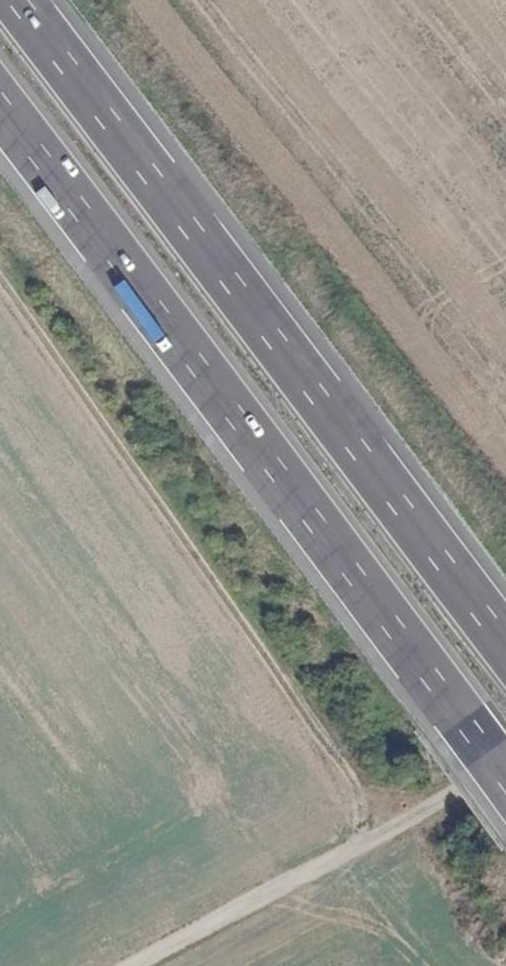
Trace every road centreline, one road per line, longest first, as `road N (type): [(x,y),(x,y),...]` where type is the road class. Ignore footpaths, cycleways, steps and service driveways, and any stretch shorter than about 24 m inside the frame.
road 1 (motorway): [(0,100),(505,766)]
road 2 (motorway): [(505,624),(27,0)]
road 3 (track): [(505,771),(139,965)]

